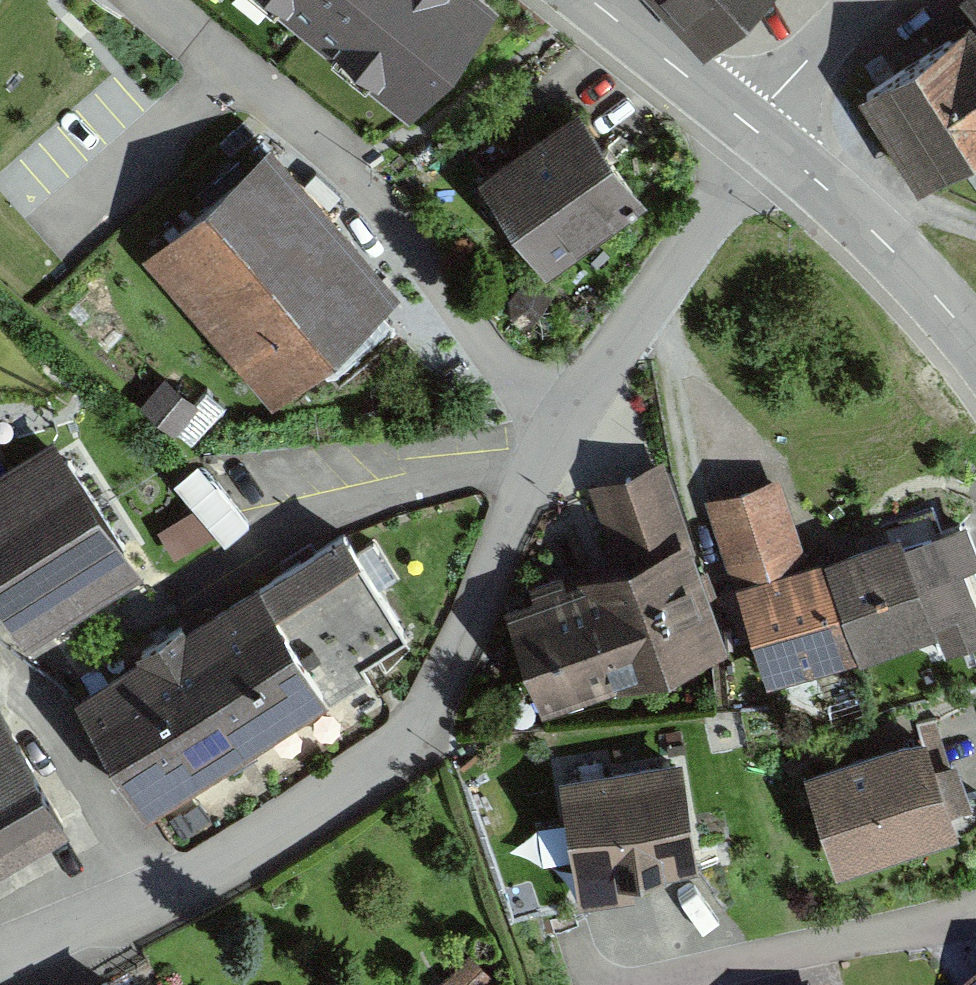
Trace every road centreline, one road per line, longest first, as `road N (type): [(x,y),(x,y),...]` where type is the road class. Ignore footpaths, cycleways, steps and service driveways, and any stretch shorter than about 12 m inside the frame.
road 1 (residential): [(565,419),(520,501),(444,679),(403,738),(262,838),(156,895),(0,953)]
road 2 (residential): [(565,419),(504,373),(355,178),(302,123),(231,69),(63,227)]
road 3 (residential): [(764,138),(565,419)]
road 4 (residential): [(975,910),(645,984)]
road 5 (tertiary): [(975,346),(847,207),(764,138)]
road 6 (tertiary): [(745,123),(590,0)]
road 7 (residential): [(745,123),(867,0)]

